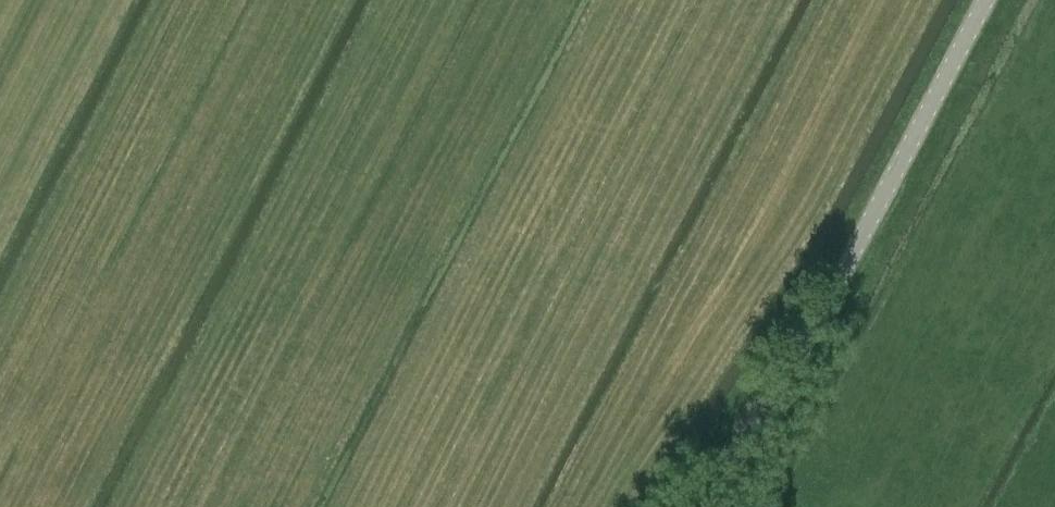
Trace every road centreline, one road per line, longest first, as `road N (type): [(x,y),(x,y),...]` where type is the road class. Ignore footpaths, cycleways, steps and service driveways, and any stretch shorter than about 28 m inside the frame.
road 1 (unclassified): [(724,506),(987,0)]

